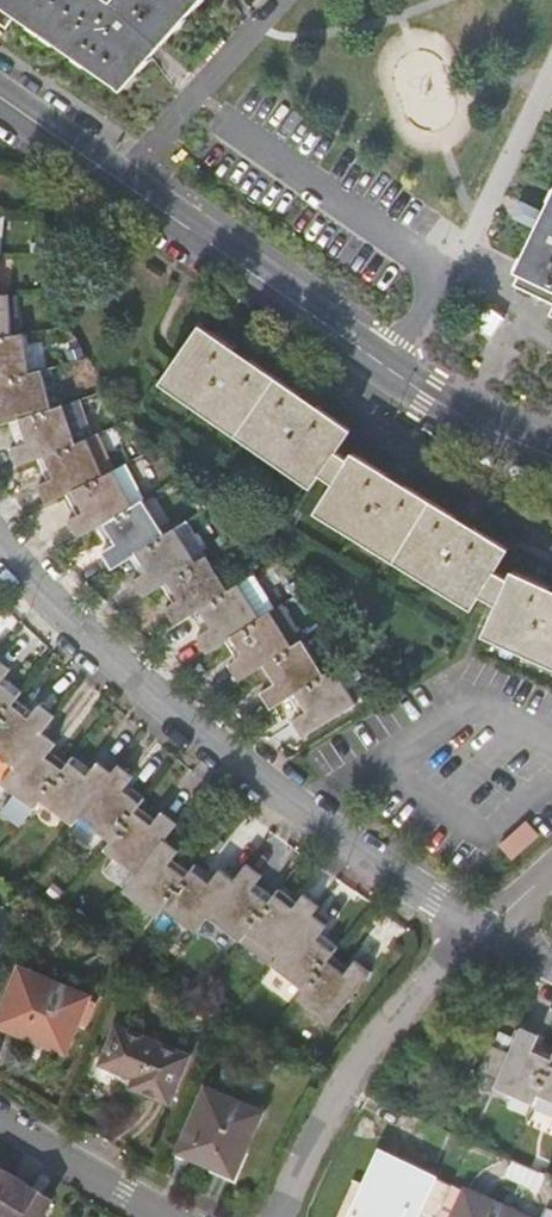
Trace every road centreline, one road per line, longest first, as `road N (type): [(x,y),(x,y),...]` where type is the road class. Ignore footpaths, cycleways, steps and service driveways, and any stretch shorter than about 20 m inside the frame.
road 1 (residential): [(551,458),(388,366),(0,98)]
road 2 (residential): [(492,927),(245,766),(117,661),(0,538)]
road 3 (residential): [(492,927),(393,1014),(362,1056),(322,1117),(282,1216)]
road 4 (residential): [(169,1216),(0,1117)]

